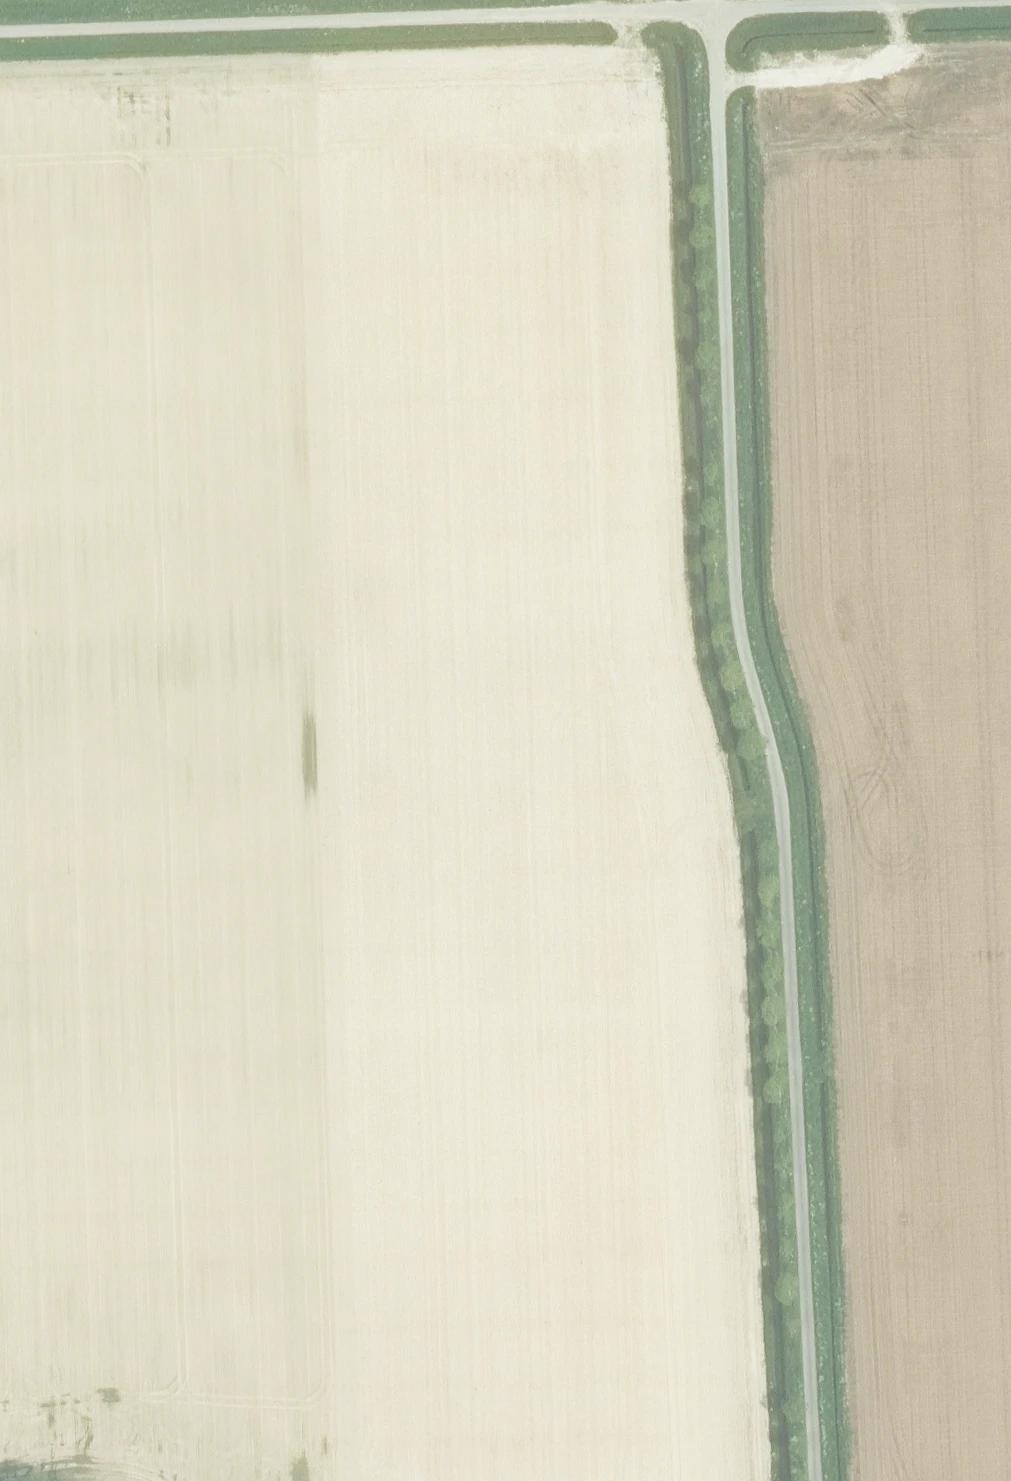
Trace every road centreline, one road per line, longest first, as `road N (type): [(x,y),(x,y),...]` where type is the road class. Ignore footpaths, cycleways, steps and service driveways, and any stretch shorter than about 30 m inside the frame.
road 1 (unclassified): [(813,1480),(781,846),(732,586),(714,8)]
road 2 (unclassified): [(0,29),(714,8)]
road 3 (unclassified): [(714,8),(977,0)]

